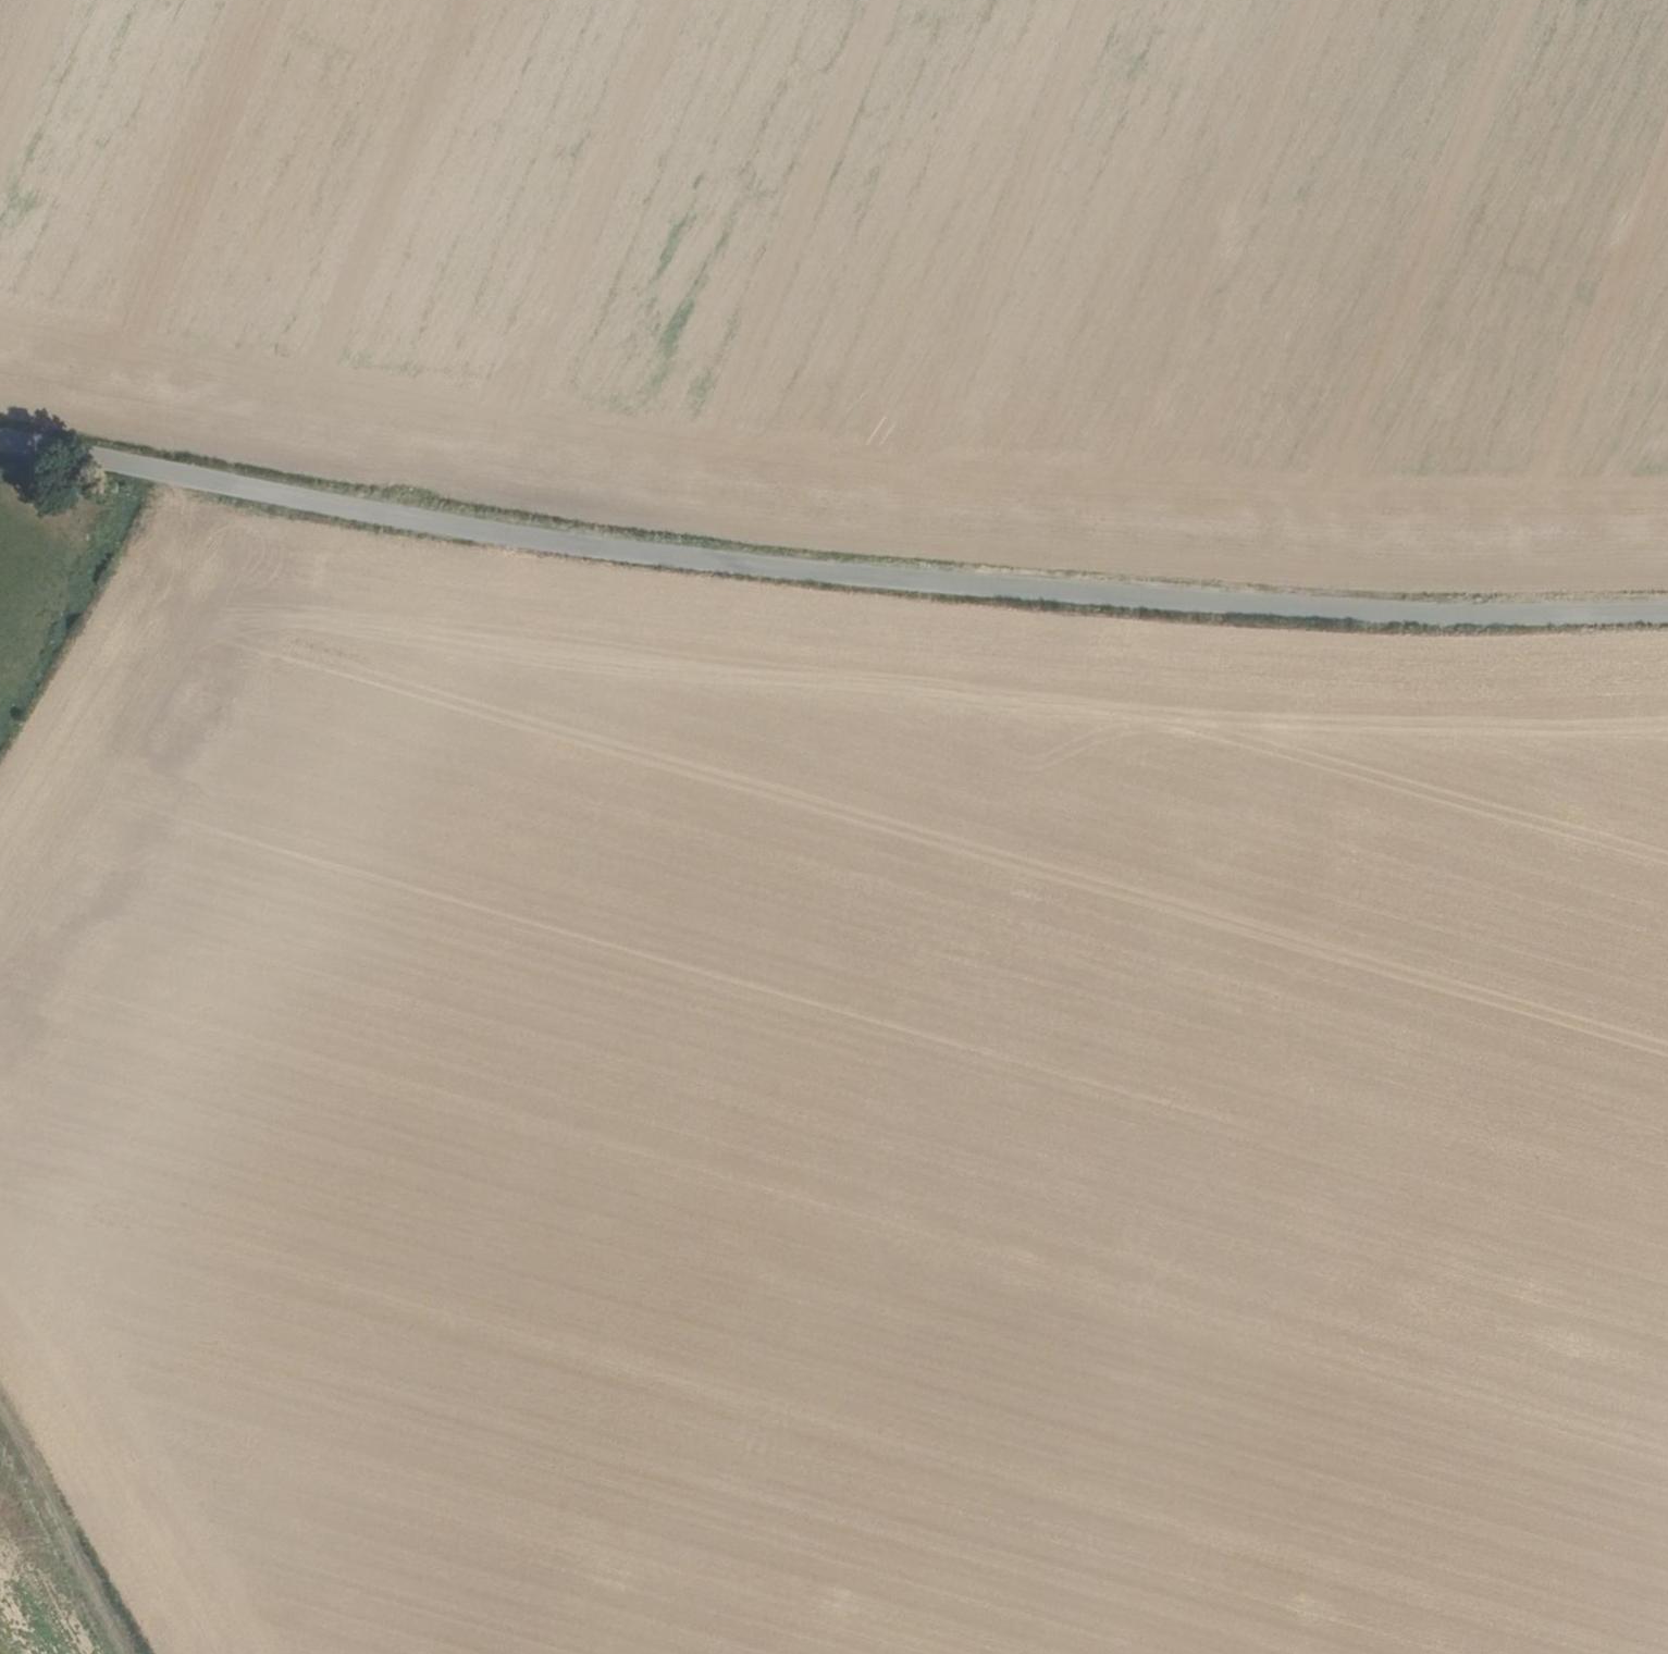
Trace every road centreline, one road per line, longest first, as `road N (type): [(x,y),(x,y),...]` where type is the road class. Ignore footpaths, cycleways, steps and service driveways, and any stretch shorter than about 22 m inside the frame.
road 1 (unclassified): [(1667,620),(1333,616),(603,556),(0,445)]
road 2 (track): [(0,1413),(27,1441),(125,1653)]

